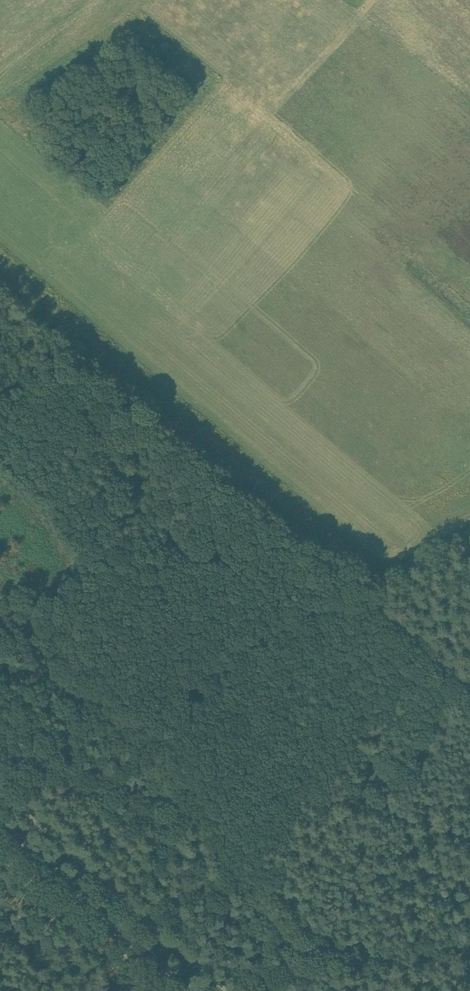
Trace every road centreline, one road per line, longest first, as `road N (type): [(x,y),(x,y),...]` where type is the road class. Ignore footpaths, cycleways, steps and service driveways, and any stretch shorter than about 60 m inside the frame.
road 1 (track): [(469,529),(233,651),(124,723),(0,774)]
road 2 (tertiary): [(191,990),(0,823)]
road 3 (track): [(469,940),(420,950),(302,945),(256,990)]
road 4 (track): [(1,117),(108,39),(132,0)]

